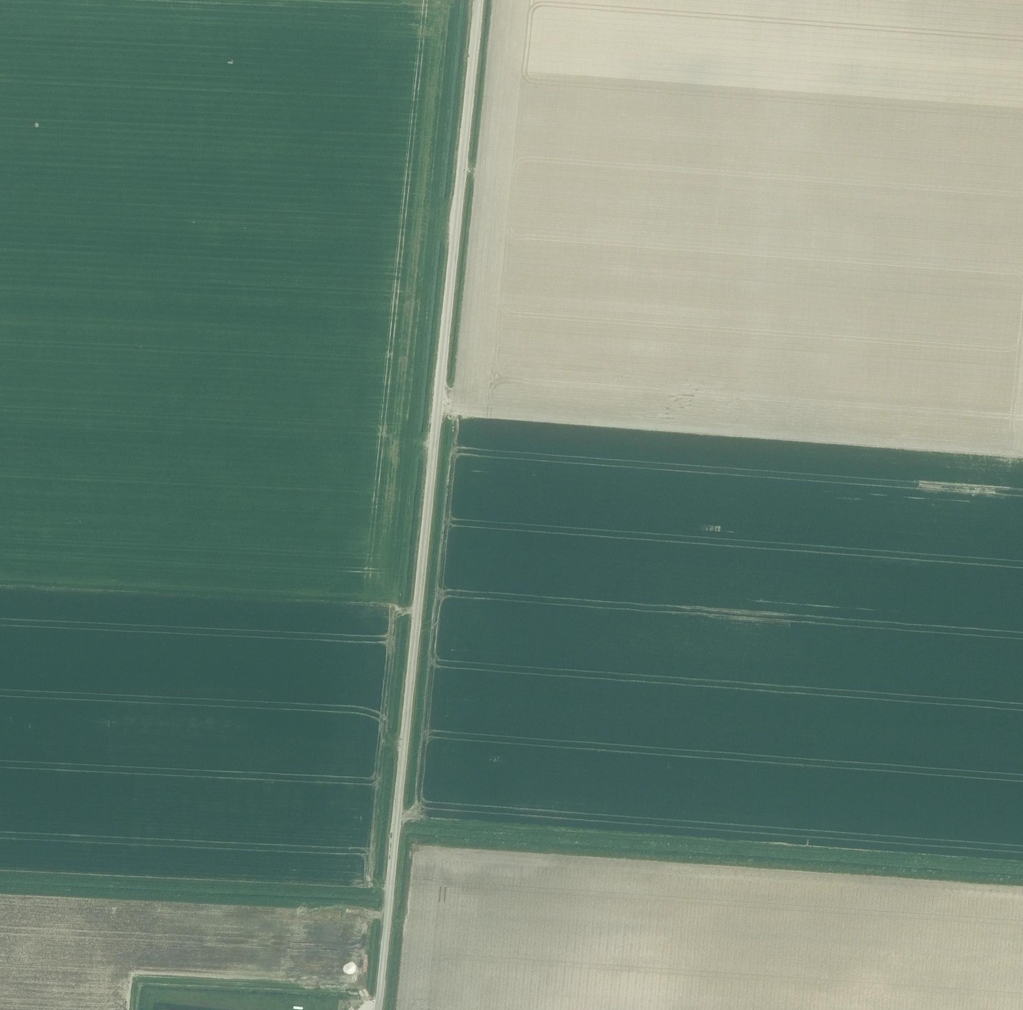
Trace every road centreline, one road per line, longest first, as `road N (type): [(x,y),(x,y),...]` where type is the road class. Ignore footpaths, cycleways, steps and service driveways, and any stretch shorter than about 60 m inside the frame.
road 1 (residential): [(378,1009),(479,0)]

